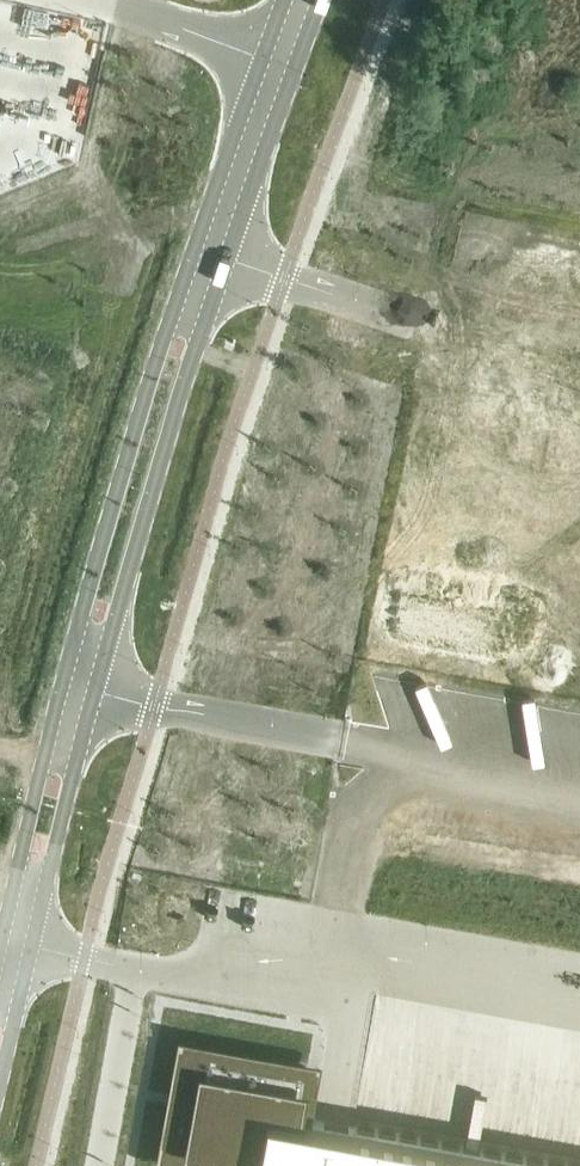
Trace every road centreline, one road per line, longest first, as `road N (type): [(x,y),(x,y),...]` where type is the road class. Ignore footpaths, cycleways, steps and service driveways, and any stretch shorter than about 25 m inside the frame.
road 1 (unclassified): [(0,1077),(159,472),(320,0)]
road 2 (unclassified): [(283,0),(125,462),(0,951)]

